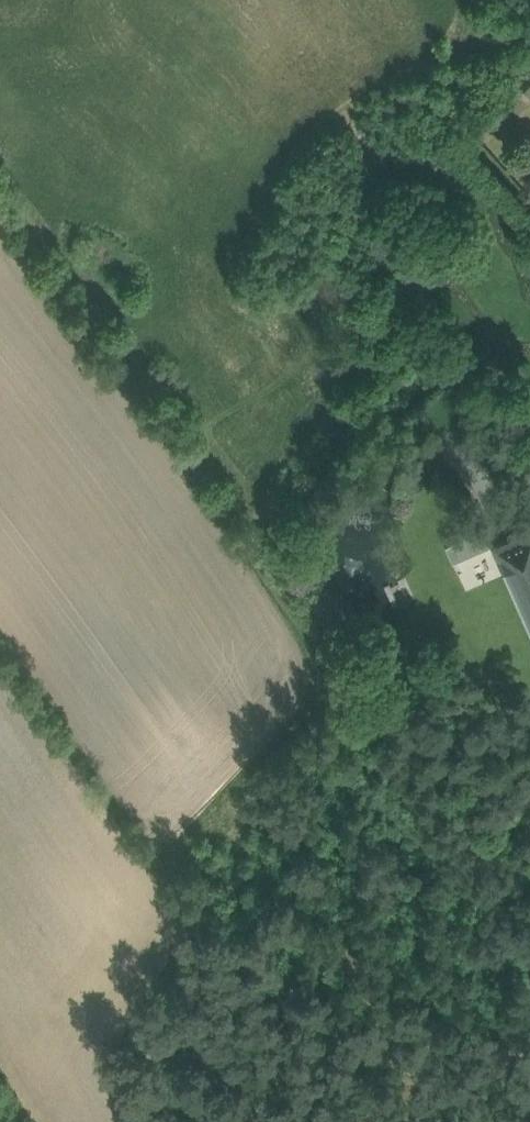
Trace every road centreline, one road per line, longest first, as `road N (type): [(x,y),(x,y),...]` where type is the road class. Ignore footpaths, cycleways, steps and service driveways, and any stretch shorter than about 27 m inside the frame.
road 1 (track): [(354,684),(529,912)]

